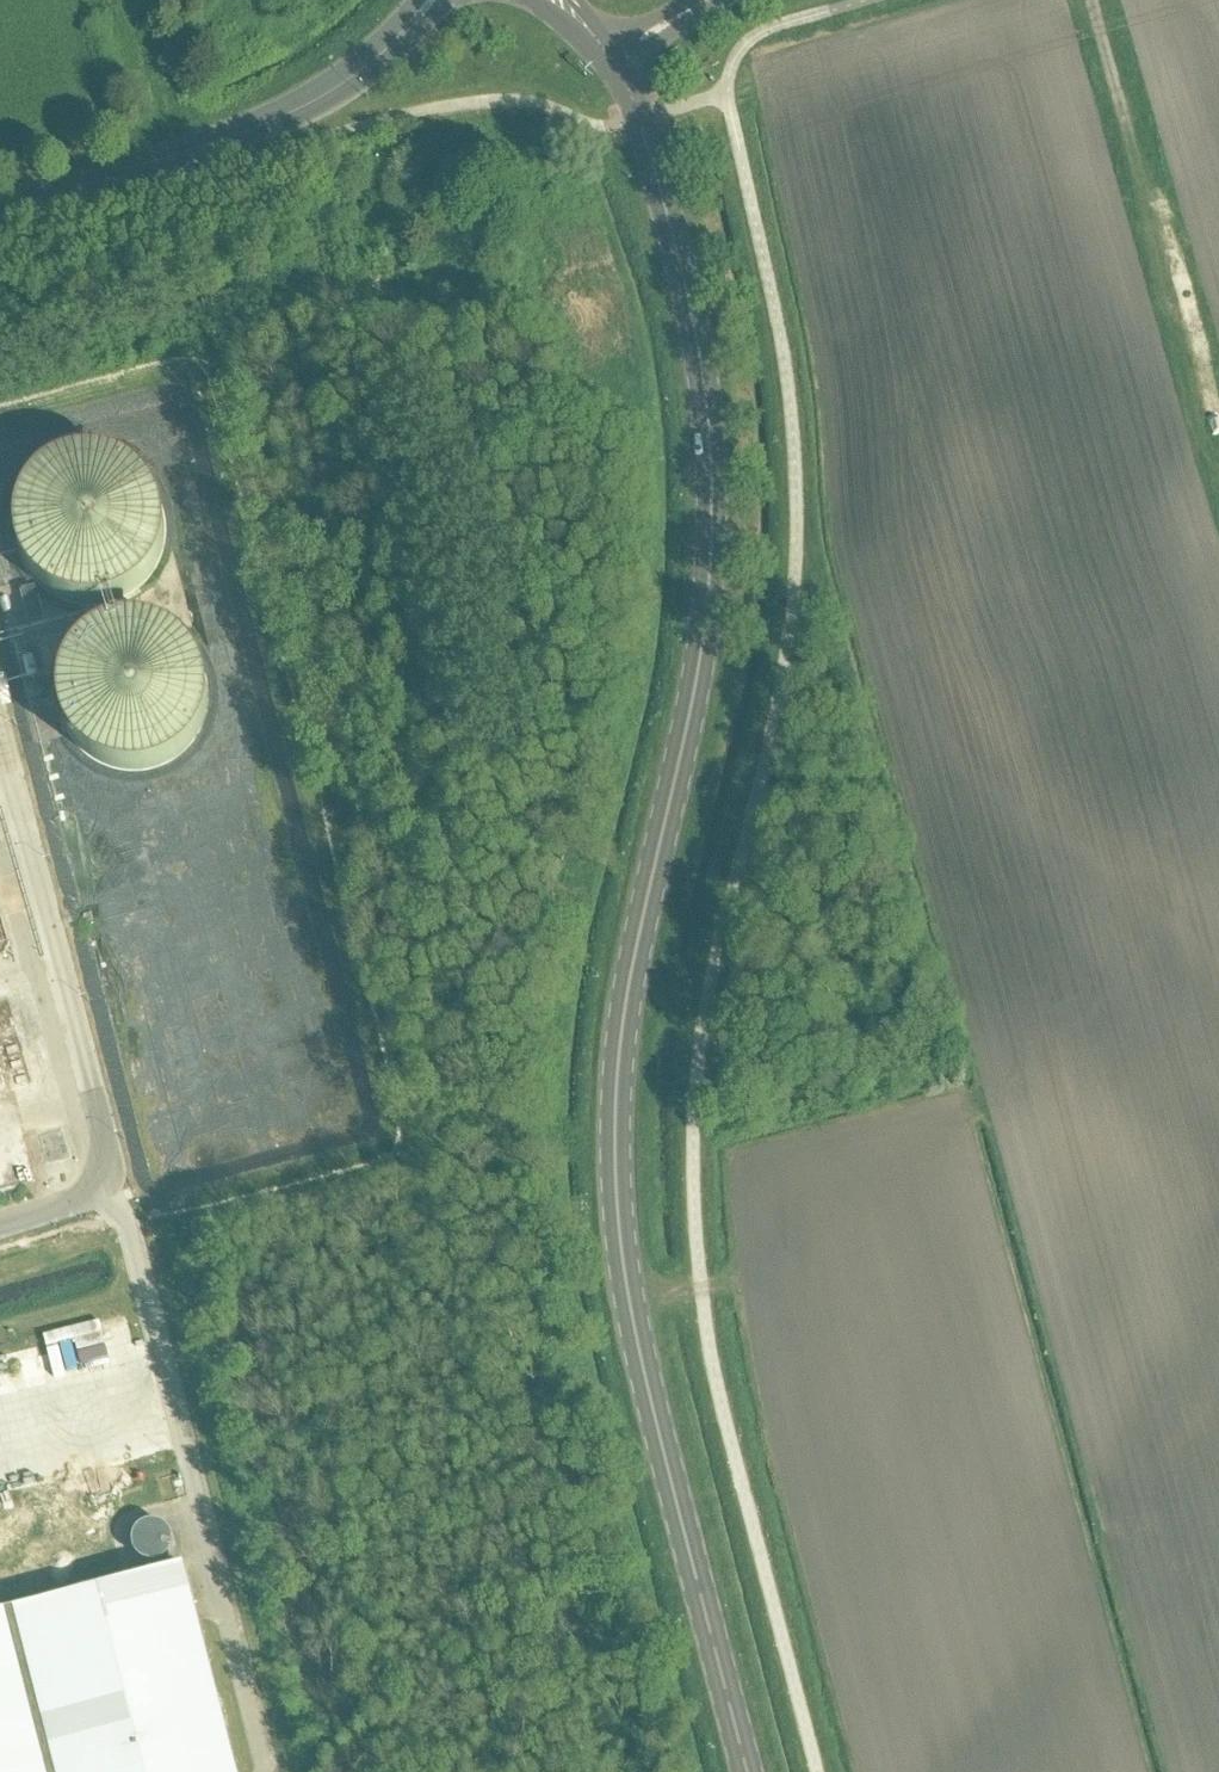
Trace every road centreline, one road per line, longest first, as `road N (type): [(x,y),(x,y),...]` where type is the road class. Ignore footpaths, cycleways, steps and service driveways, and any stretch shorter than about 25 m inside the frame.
road 1 (primary): [(748,1771),(646,1383),(619,1218),(617,1146),(632,988),(701,656),(715,545),(712,429),(695,319),(643,121),(614,61)]
road 2 (tertiary): [(0,209),(215,147),(327,100),(384,59),(437,0)]

